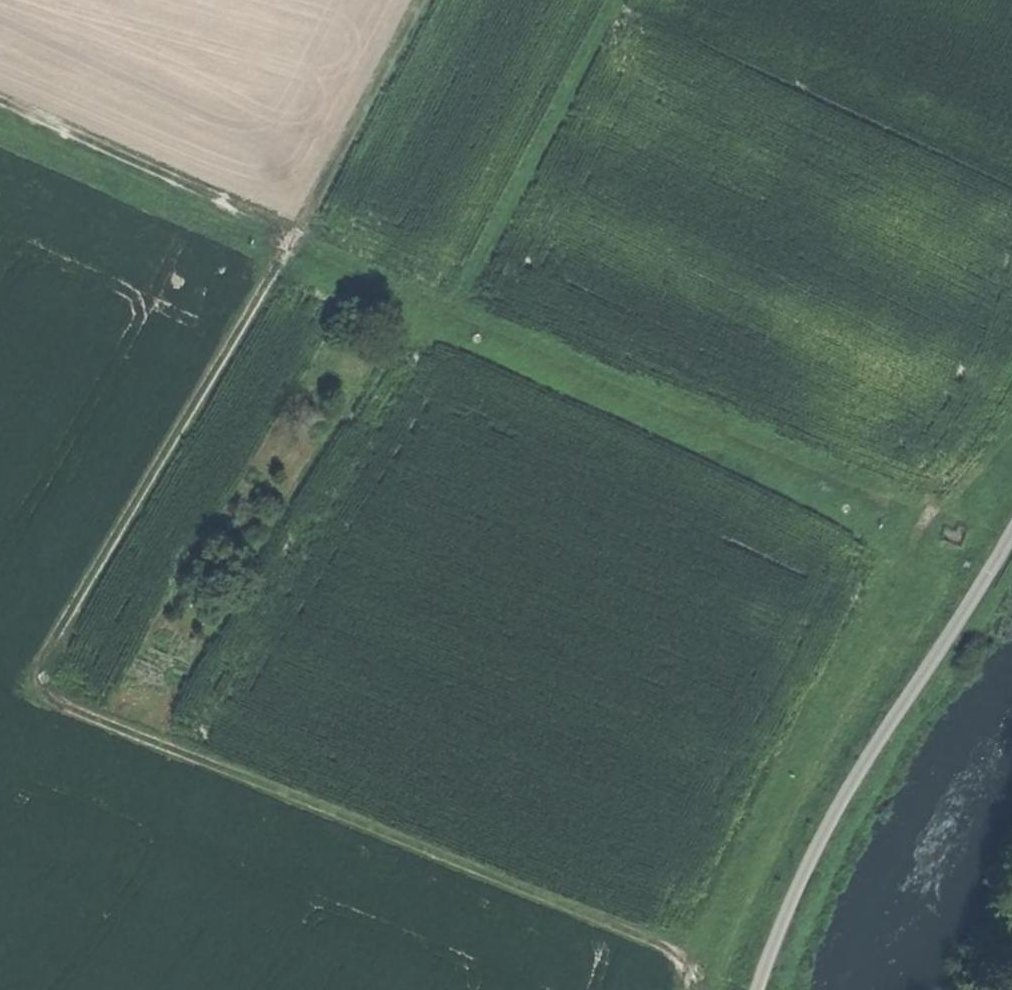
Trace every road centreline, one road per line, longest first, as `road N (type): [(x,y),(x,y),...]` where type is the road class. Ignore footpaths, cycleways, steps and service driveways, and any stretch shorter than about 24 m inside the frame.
road 1 (track): [(413,0),(21,687),(687,960),(693,989)]

